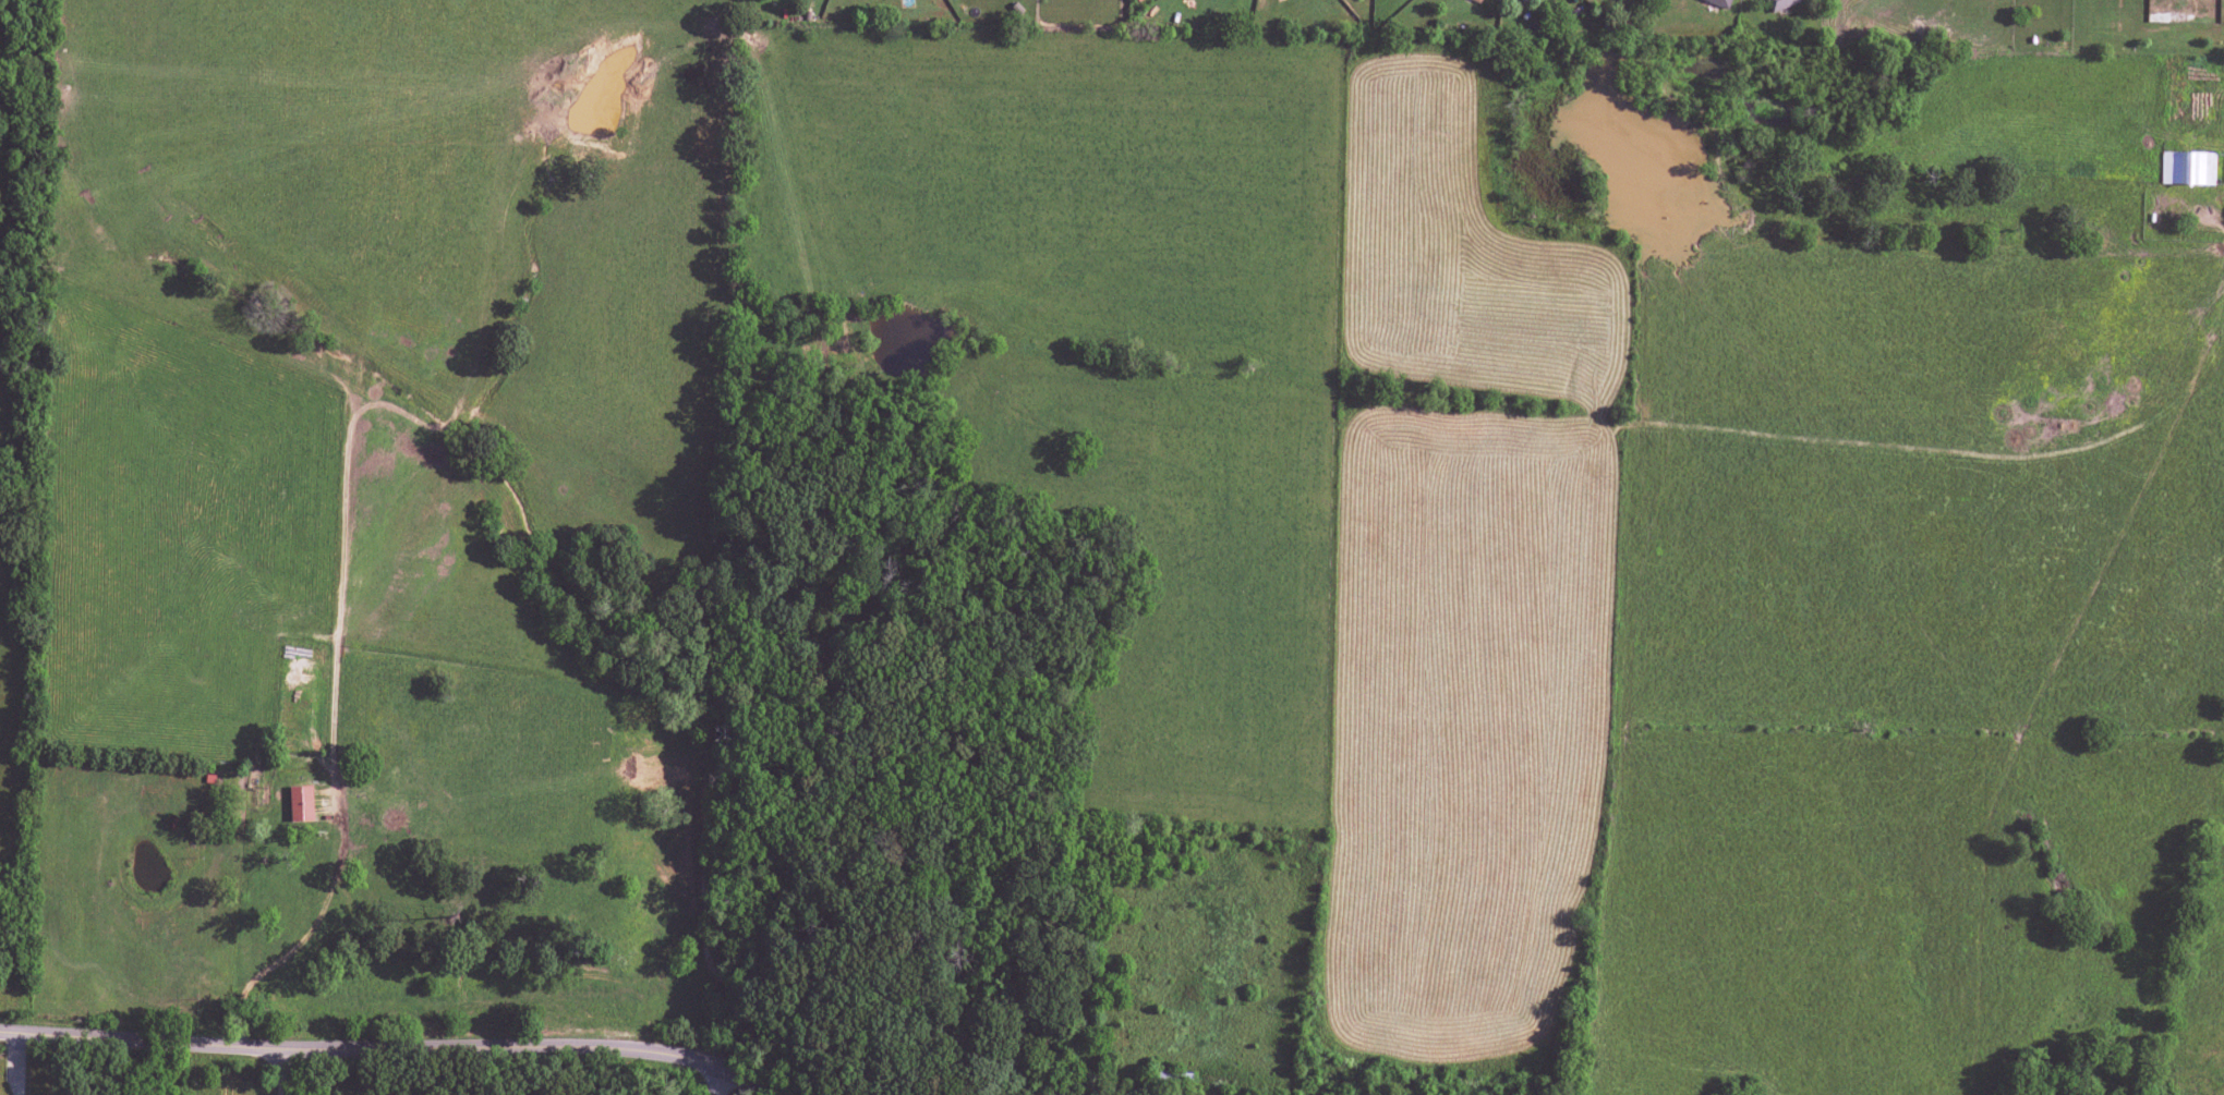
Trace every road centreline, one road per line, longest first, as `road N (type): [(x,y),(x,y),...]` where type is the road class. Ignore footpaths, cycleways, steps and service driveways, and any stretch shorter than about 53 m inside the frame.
road 1 (tertiary): [(772,1094),(720,1068),(649,1050),(277,1048),(0,1032)]

